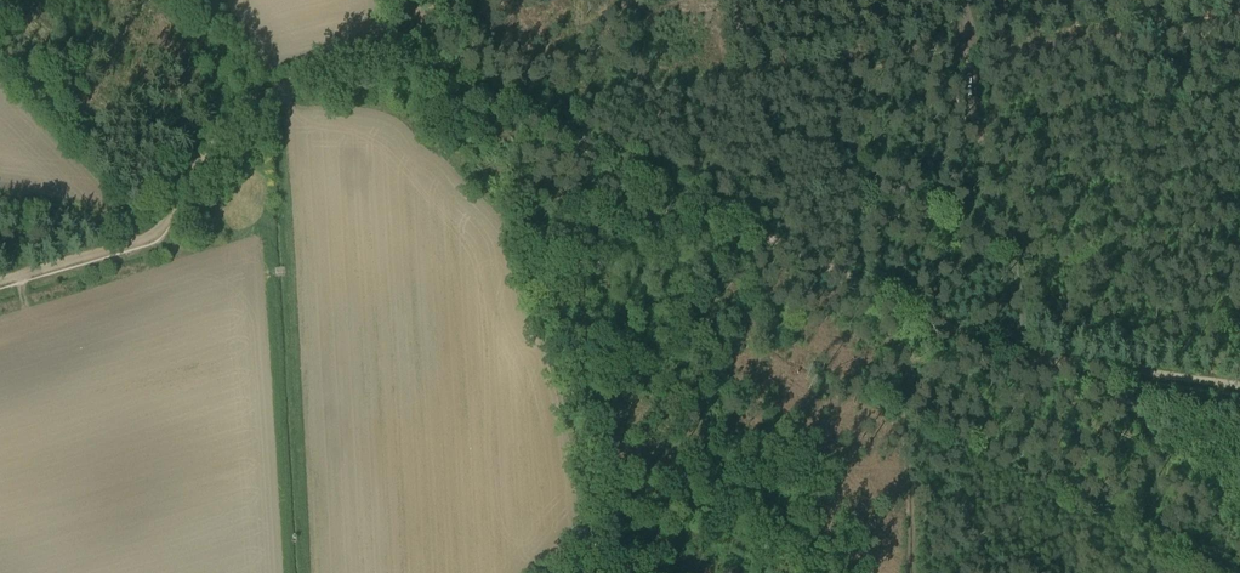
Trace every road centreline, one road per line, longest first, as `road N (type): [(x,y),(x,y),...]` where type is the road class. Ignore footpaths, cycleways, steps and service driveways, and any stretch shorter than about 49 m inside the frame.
road 1 (track): [(0,281),(155,236),(212,125),(272,86),(332,63),(386,59),(435,69),(1003,356),(1239,387)]
road 2 (track): [(1239,21),(630,75),(508,81),(435,69)]

